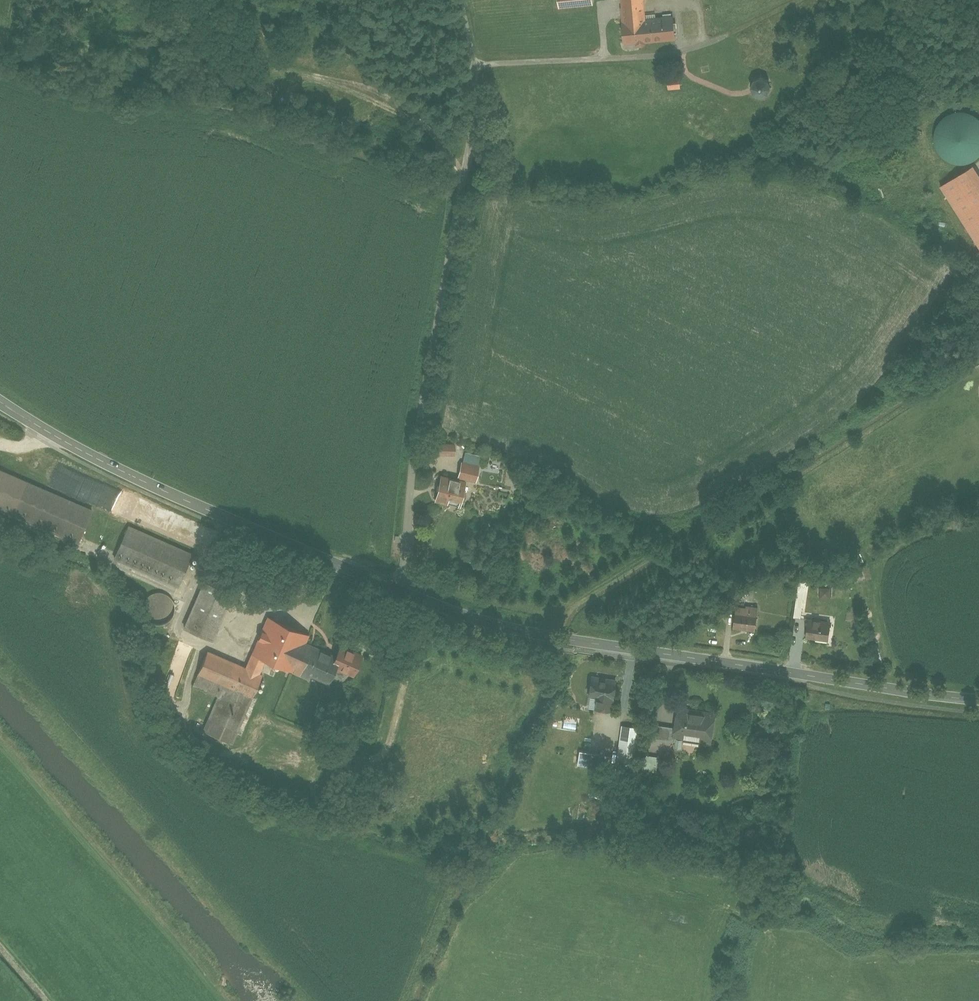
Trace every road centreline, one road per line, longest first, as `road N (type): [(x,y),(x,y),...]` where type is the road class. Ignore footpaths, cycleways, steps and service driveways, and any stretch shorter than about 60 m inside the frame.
road 1 (residential): [(402,591),(419,429),(476,97),(463,0)]
road 2 (tertiary): [(402,591),(543,632),(978,699)]
road 3 (tertiary): [(0,400),(140,480),(402,591)]

